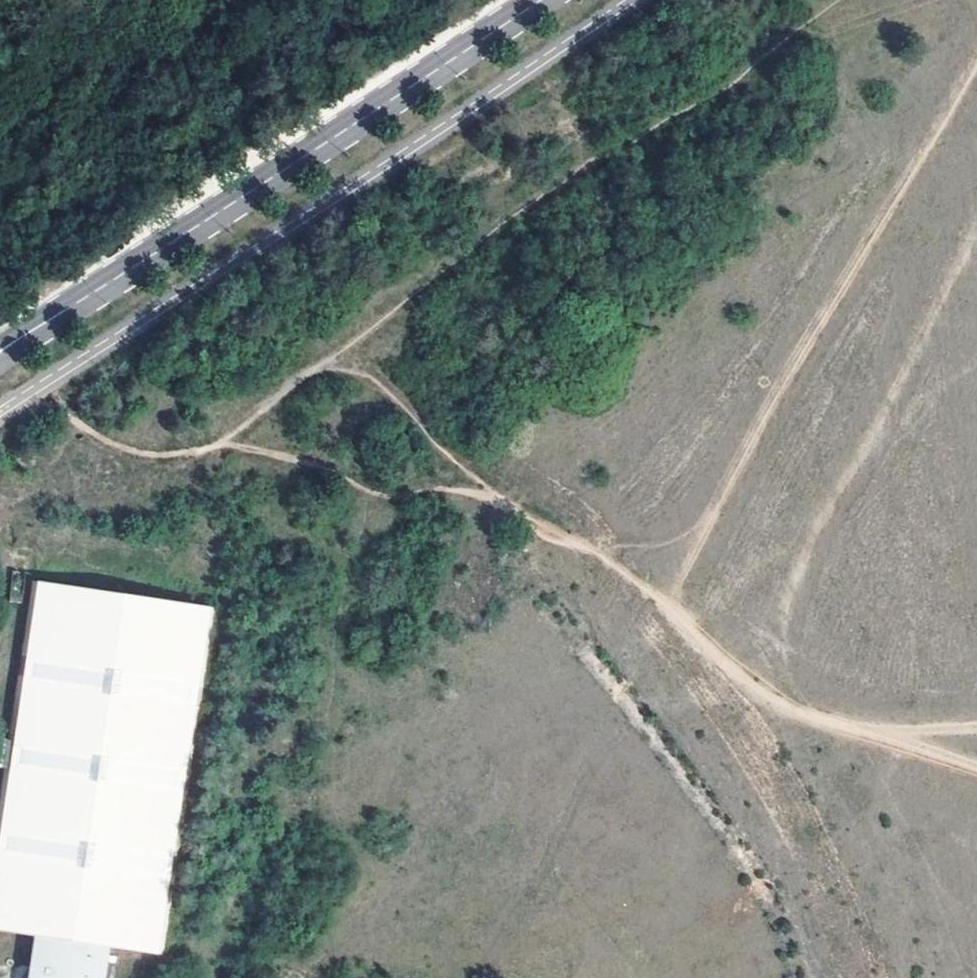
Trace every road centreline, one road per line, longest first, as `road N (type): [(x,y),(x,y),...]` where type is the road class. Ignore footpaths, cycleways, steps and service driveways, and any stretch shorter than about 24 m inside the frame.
road 1 (tertiary): [(540,0),(0,352)]

